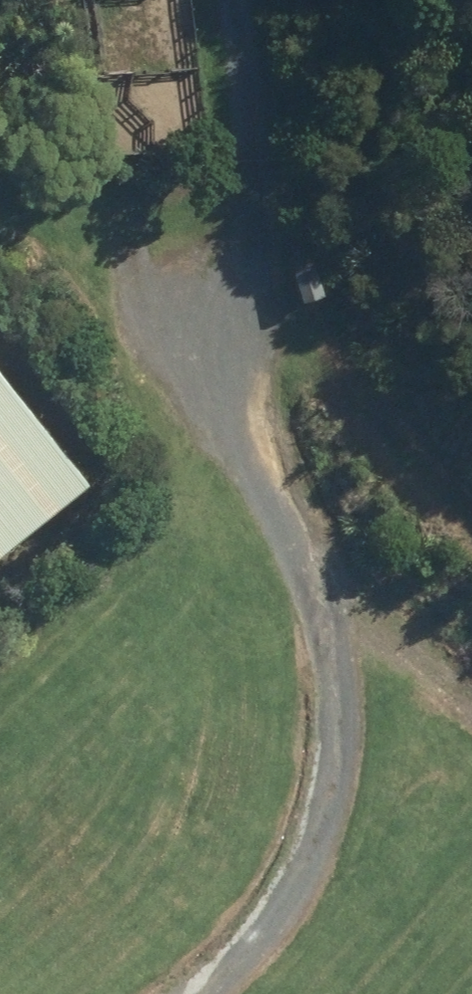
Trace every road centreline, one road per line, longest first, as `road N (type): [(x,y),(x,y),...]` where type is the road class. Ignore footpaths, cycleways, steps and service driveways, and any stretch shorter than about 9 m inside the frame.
road 1 (track): [(251,163),(242,273),(263,488),(340,698),(330,848),(176,993)]
road 2 (track): [(471,515),(353,404),(242,273)]
road 3 (track): [(263,488),(404,645),(471,689)]

